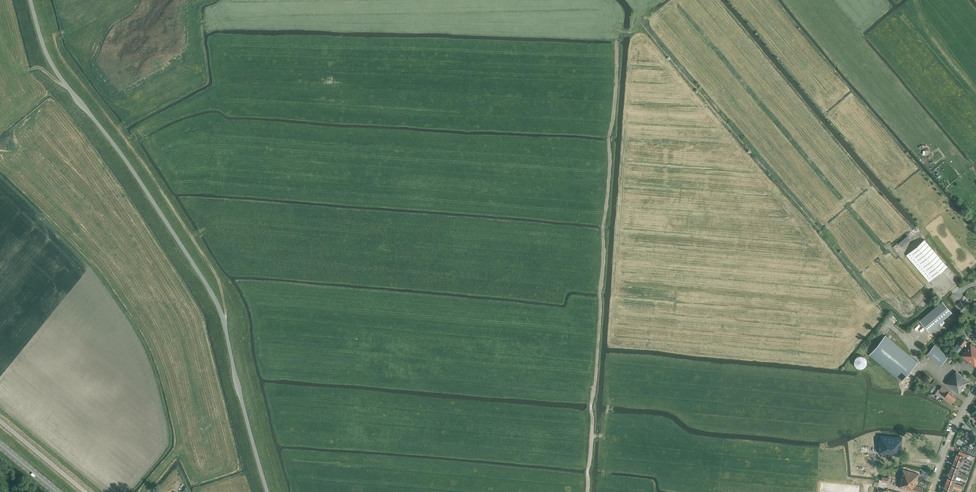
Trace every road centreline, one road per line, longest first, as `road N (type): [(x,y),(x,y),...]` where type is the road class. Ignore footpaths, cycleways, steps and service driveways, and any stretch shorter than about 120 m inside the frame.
road 1 (unclassified): [(268,491),(218,303),(118,149),(52,66),(31,0)]
road 2 (track): [(616,47),(592,436)]
road 3 (track): [(216,273),(117,129)]

